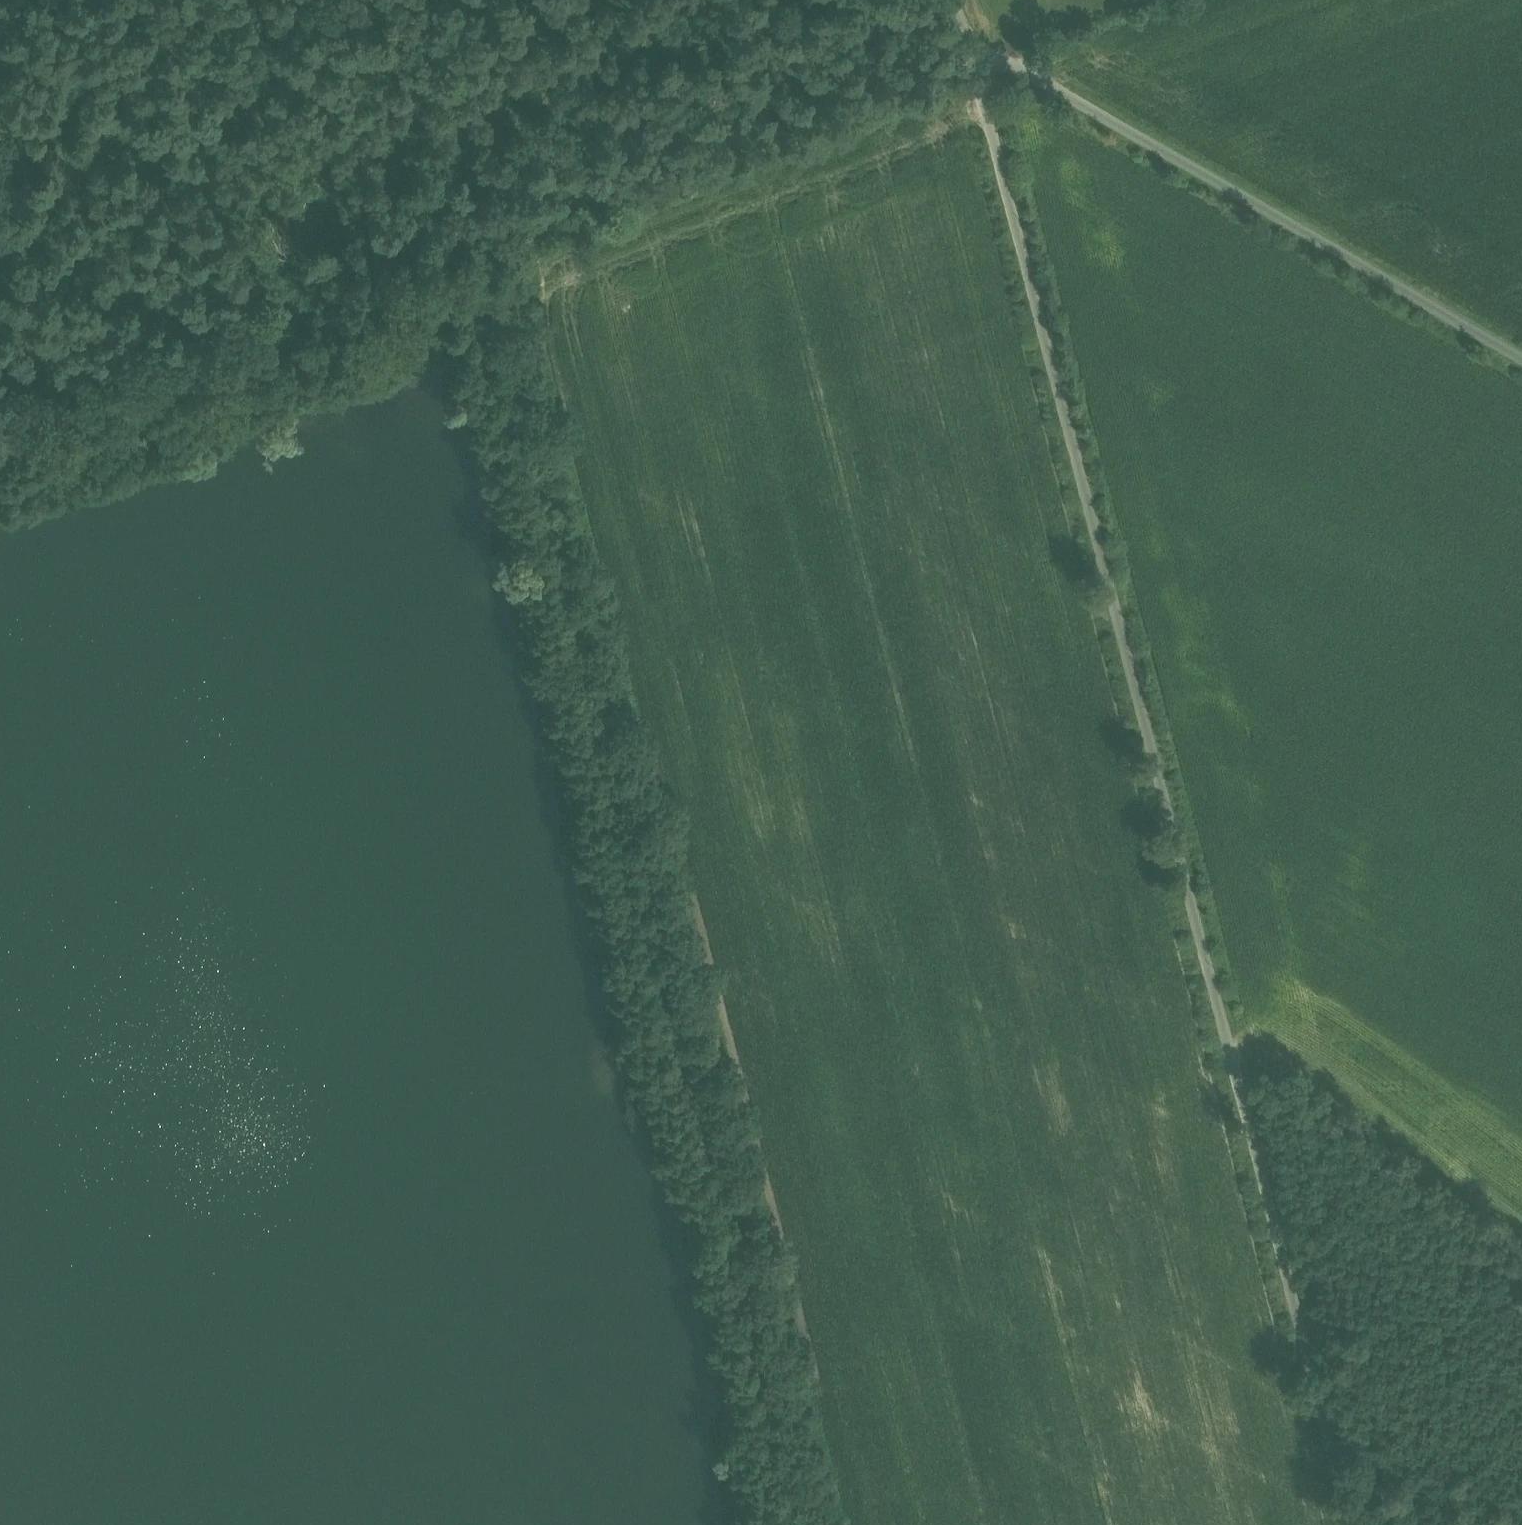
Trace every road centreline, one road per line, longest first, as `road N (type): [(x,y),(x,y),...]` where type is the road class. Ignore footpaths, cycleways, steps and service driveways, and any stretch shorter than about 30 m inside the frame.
road 1 (unclassified): [(973,63),(1356,1524)]
road 2 (unclassified): [(973,63),(1018,62),(1521,357)]

